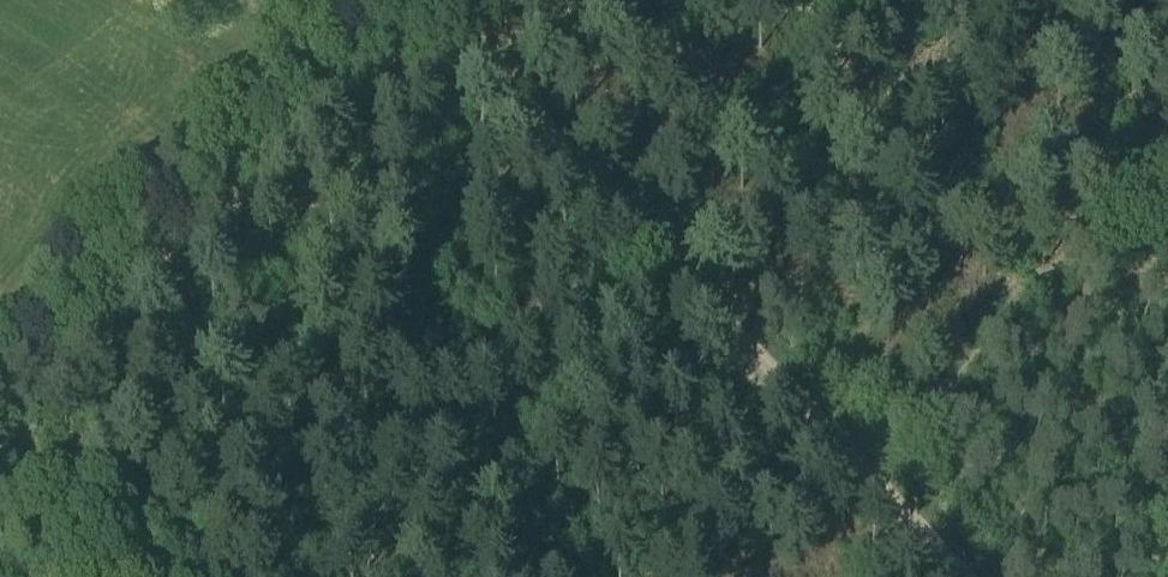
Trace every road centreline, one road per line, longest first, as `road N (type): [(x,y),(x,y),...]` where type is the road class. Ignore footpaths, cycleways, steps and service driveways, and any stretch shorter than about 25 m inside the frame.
road 1 (track): [(962,576),(411,19)]
road 2 (track): [(1167,267),(1098,272),(985,331),(821,455)]

